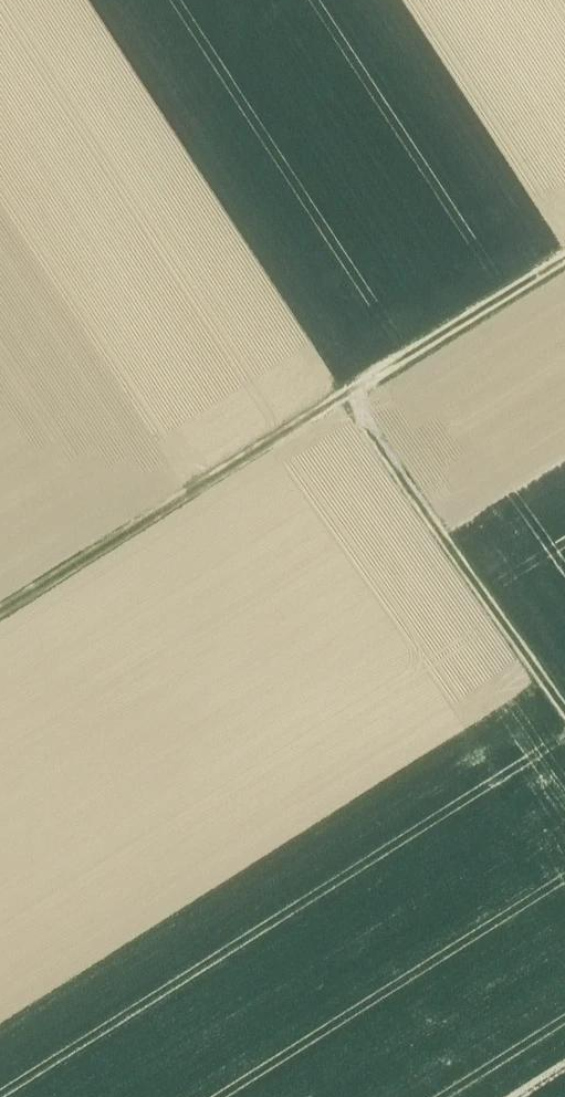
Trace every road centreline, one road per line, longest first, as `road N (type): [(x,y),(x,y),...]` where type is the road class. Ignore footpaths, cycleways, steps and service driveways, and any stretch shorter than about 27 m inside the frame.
road 1 (track): [(0,614),(564,262)]
road 2 (track): [(564,705),(349,394)]

